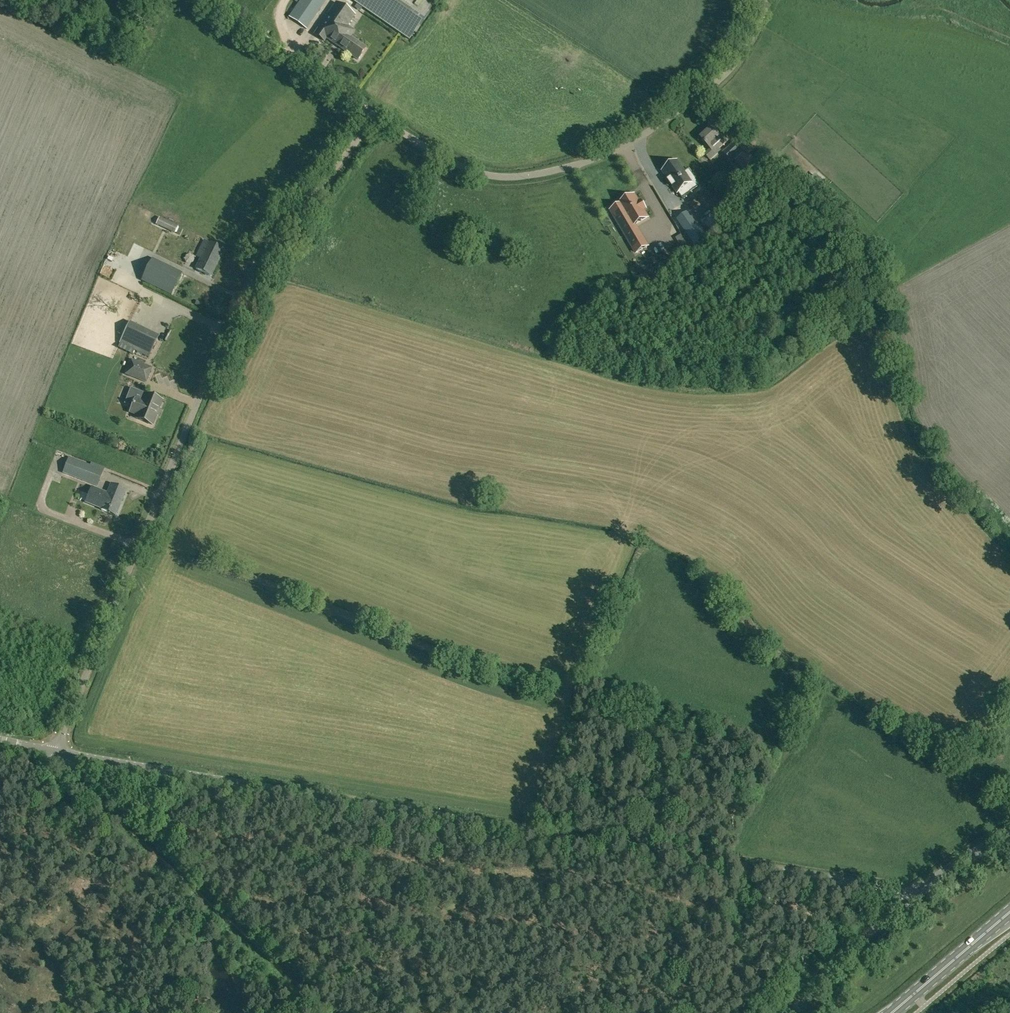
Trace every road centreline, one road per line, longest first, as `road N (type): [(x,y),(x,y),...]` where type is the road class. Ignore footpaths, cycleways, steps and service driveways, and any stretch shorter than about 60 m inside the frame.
road 1 (tertiary): [(916,894),(53,753)]
road 2 (unclassified): [(53,753),(252,268),(377,116)]
road 3 (unclassified): [(377,116),(477,171),(516,176),(556,169),(638,134),(731,68),(763,0)]
road 4 (unclassified): [(793,1012),(916,894)]
road 5 (secondary): [(895,1012),(1009,914)]

